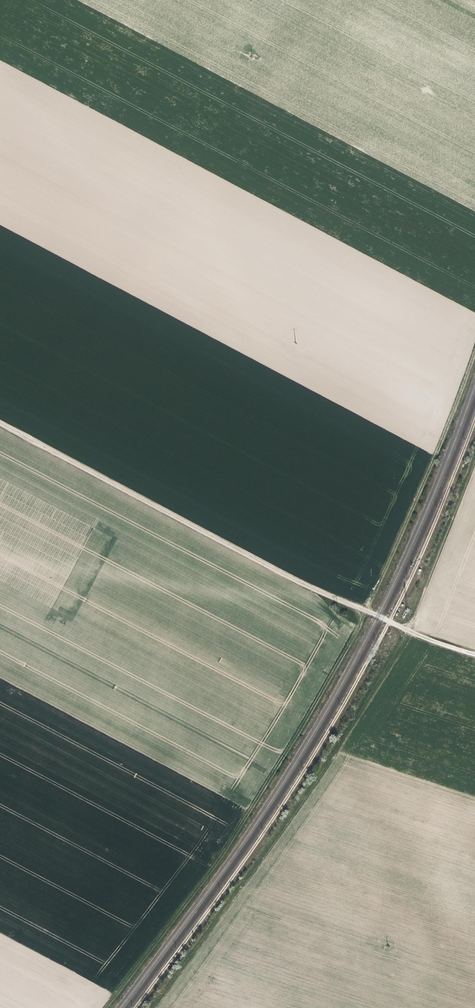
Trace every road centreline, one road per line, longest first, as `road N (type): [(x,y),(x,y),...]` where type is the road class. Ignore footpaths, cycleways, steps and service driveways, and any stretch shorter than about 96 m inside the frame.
road 1 (track): [(474,420),(429,537),(344,705),(277,814),(135,1007)]
road 2 (track): [(0,424),(306,585),(474,653)]
road 3 (track): [(474,458),(422,610),(401,627)]

